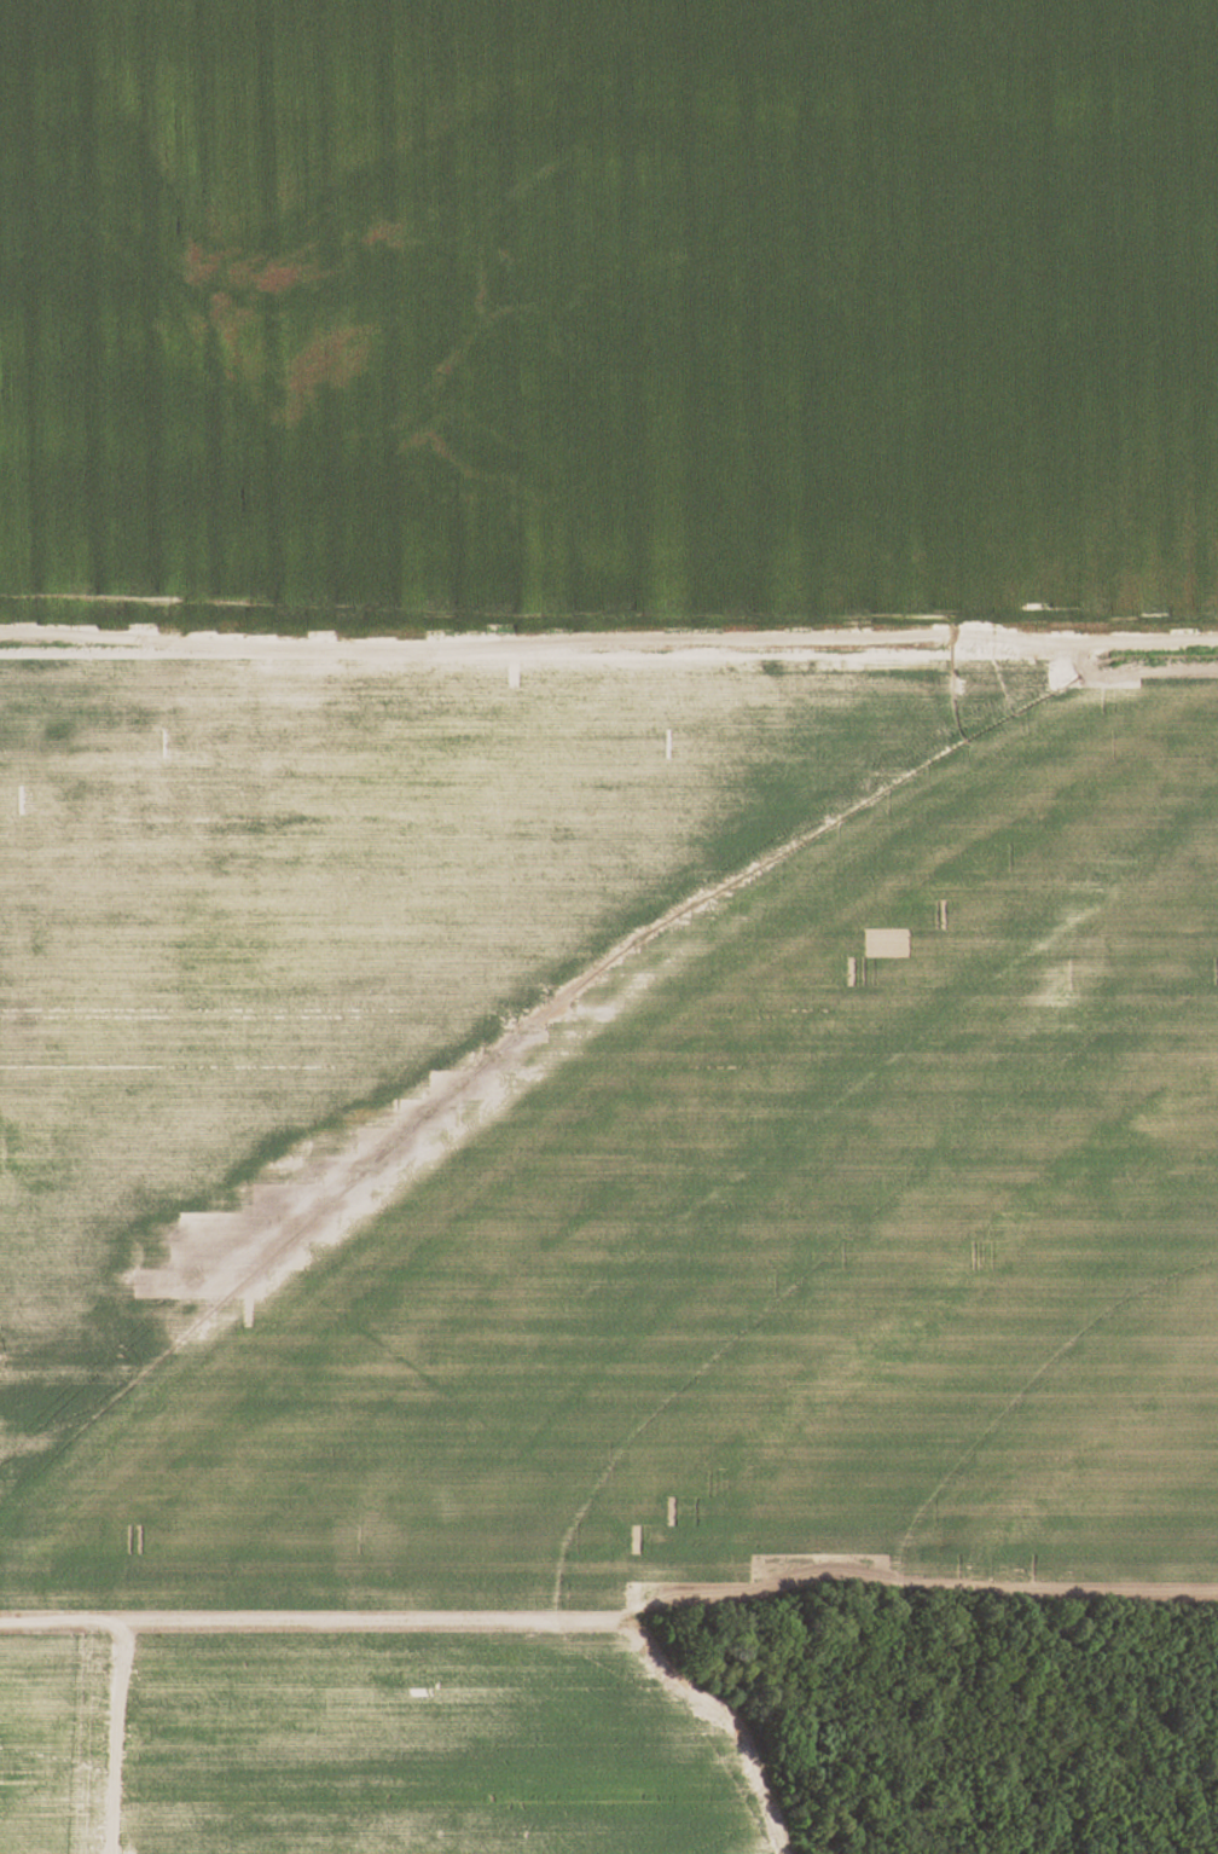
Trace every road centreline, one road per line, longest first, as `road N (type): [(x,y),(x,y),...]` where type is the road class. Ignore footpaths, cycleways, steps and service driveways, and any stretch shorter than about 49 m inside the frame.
road 1 (track): [(776,1853),(696,1710),(634,1626),(0,1624)]
road 2 (track): [(104,1853),(104,1624)]

